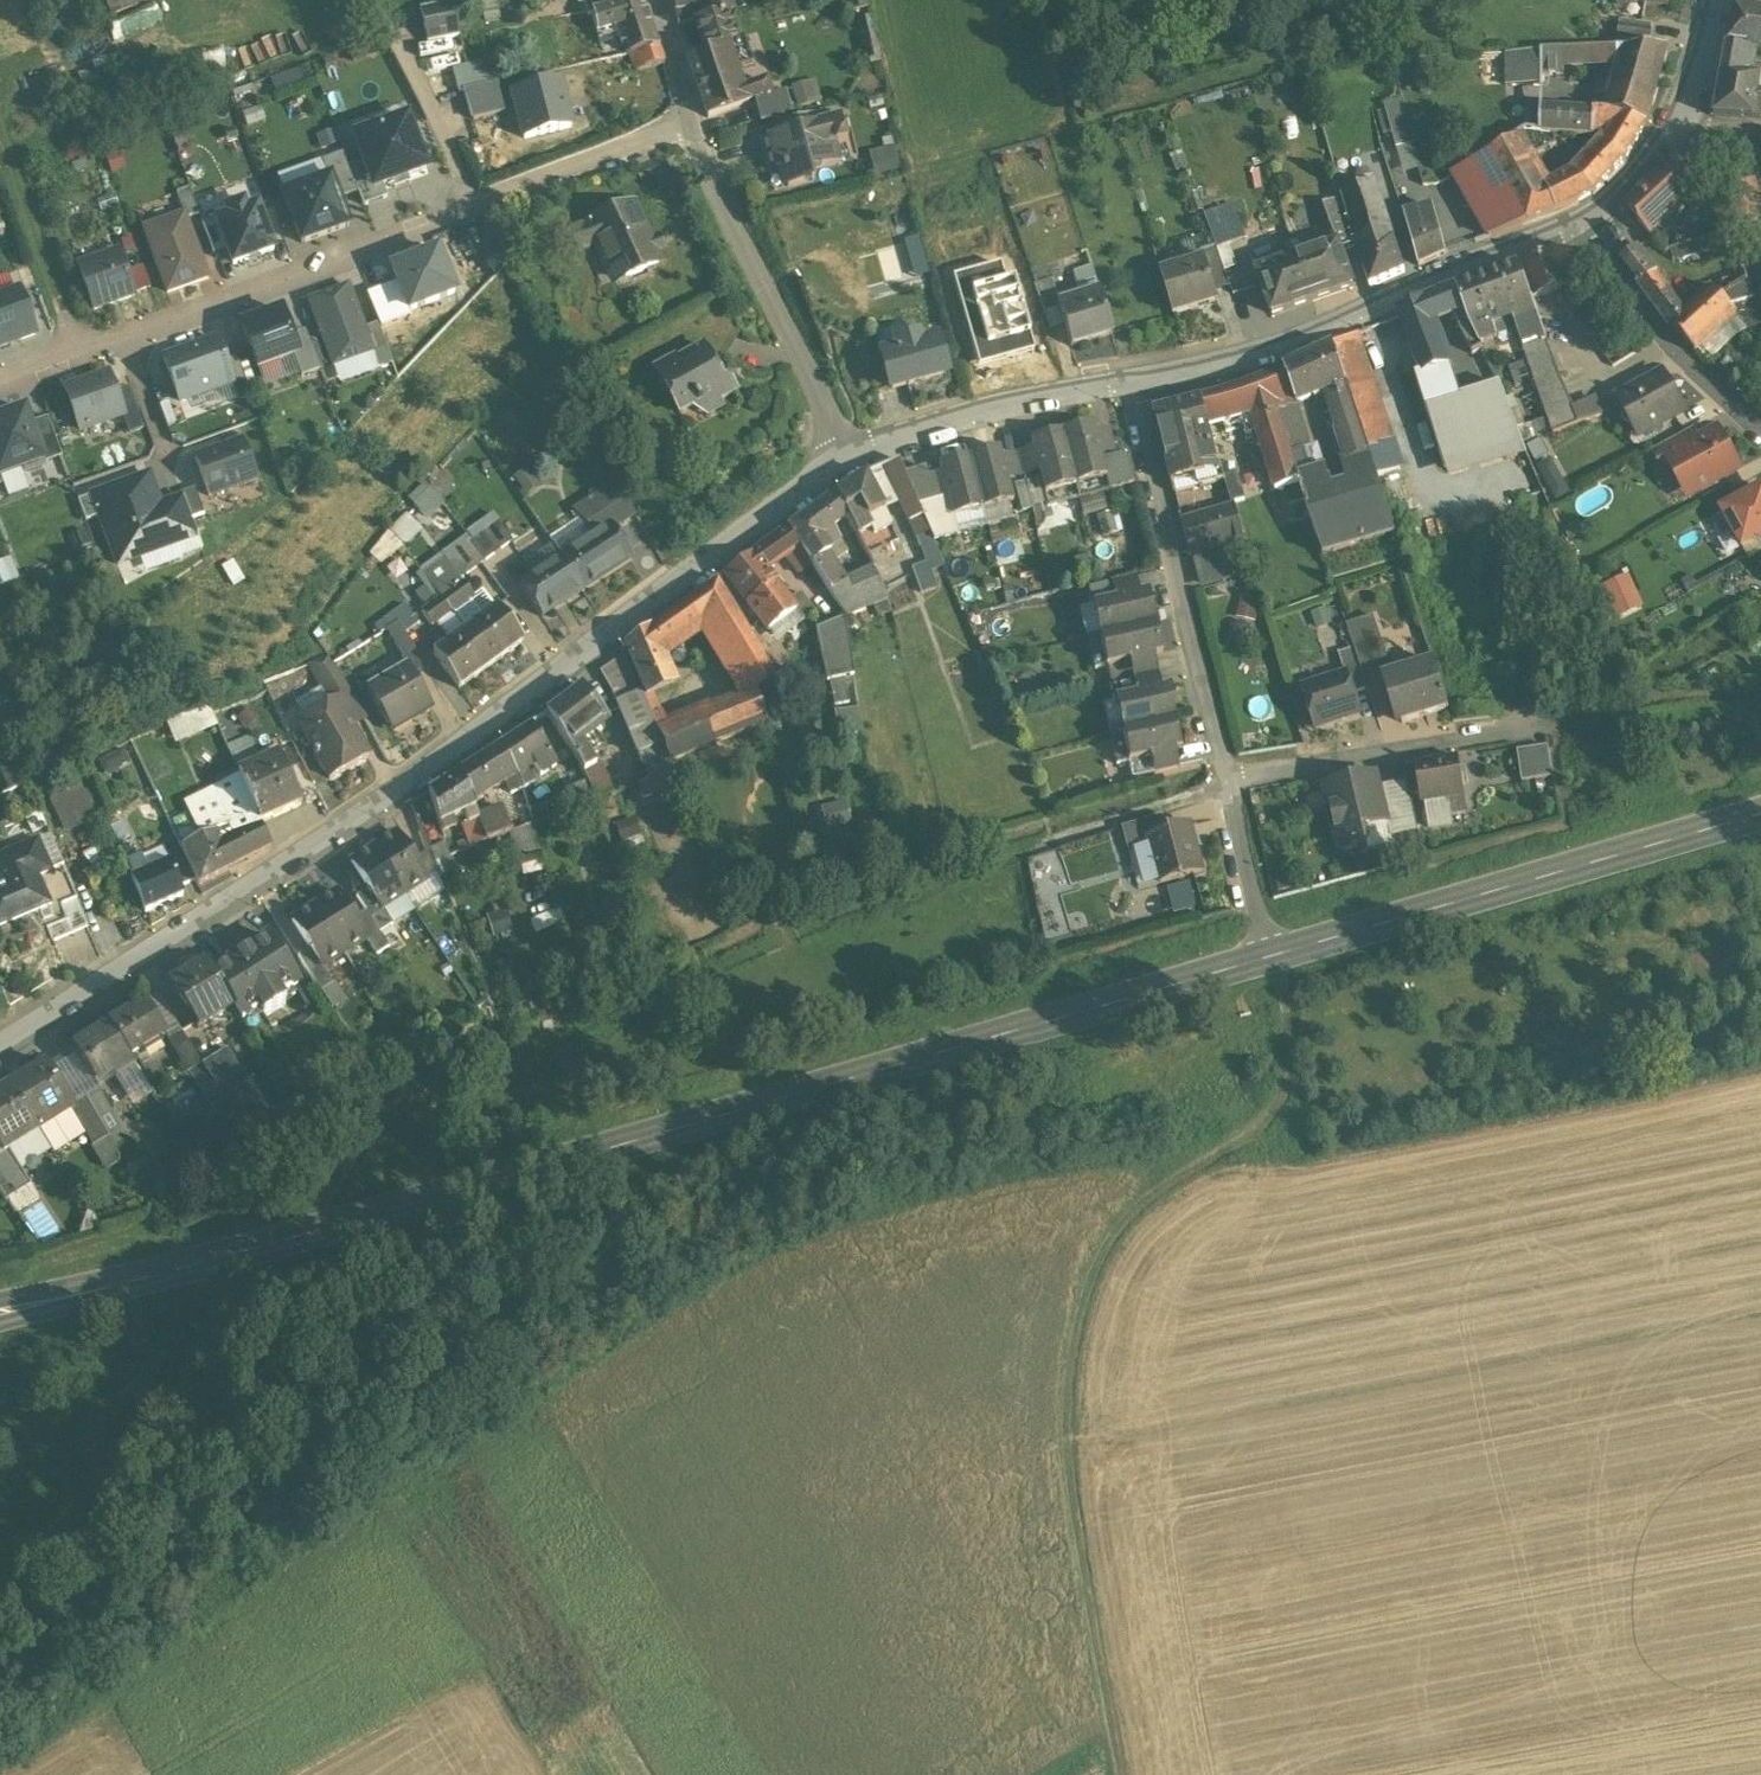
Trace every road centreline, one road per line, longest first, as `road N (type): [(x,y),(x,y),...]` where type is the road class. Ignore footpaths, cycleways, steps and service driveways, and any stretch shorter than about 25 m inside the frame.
road 1 (track): [(1208,1163),(1157,1135),(934,1186),(703,1275),(492,1402),(0,1767)]
road 2 (secondary): [(1271,953),(0,1312)]
road 3 (residential): [(0,1044),(245,895),(488,732),(849,453)]
road 4 (track): [(1271,953),(1285,1002),(1288,1068),(1277,1101),(1143,1211),(1106,1254),(1071,1363),(1069,1469),(1126,1774)]
road 5 (residential): [(691,127),(0,388)]
road 6 (secondary): [(1760,810),(1271,953)]
road 7 (residential): [(1134,381),(1267,348),(1576,230)]
road 8 (residential): [(1228,784),(1134,381)]
road 9 (residential): [(849,453),(691,127)]
road 10 (residential): [(1228,784),(1549,727)]
road 11 (track): [(0,1495),(193,1305),(206,1281),(202,1257)]
road 12 (residential): [(849,453),(1050,393),(1134,381)]
road 13 (residential): [(1760,433),(1650,327),(1576,230)]
road 14 (track): [(1549,727),(1760,705)]
road 15 (residential): [(1271,953),(1228,784)]
road 16 (residential): [(1576,230),(1639,192),(1687,123)]
road 17 (residential): [(691,127),(658,0)]
road 18 (residential): [(1687,123),(1720,0)]

